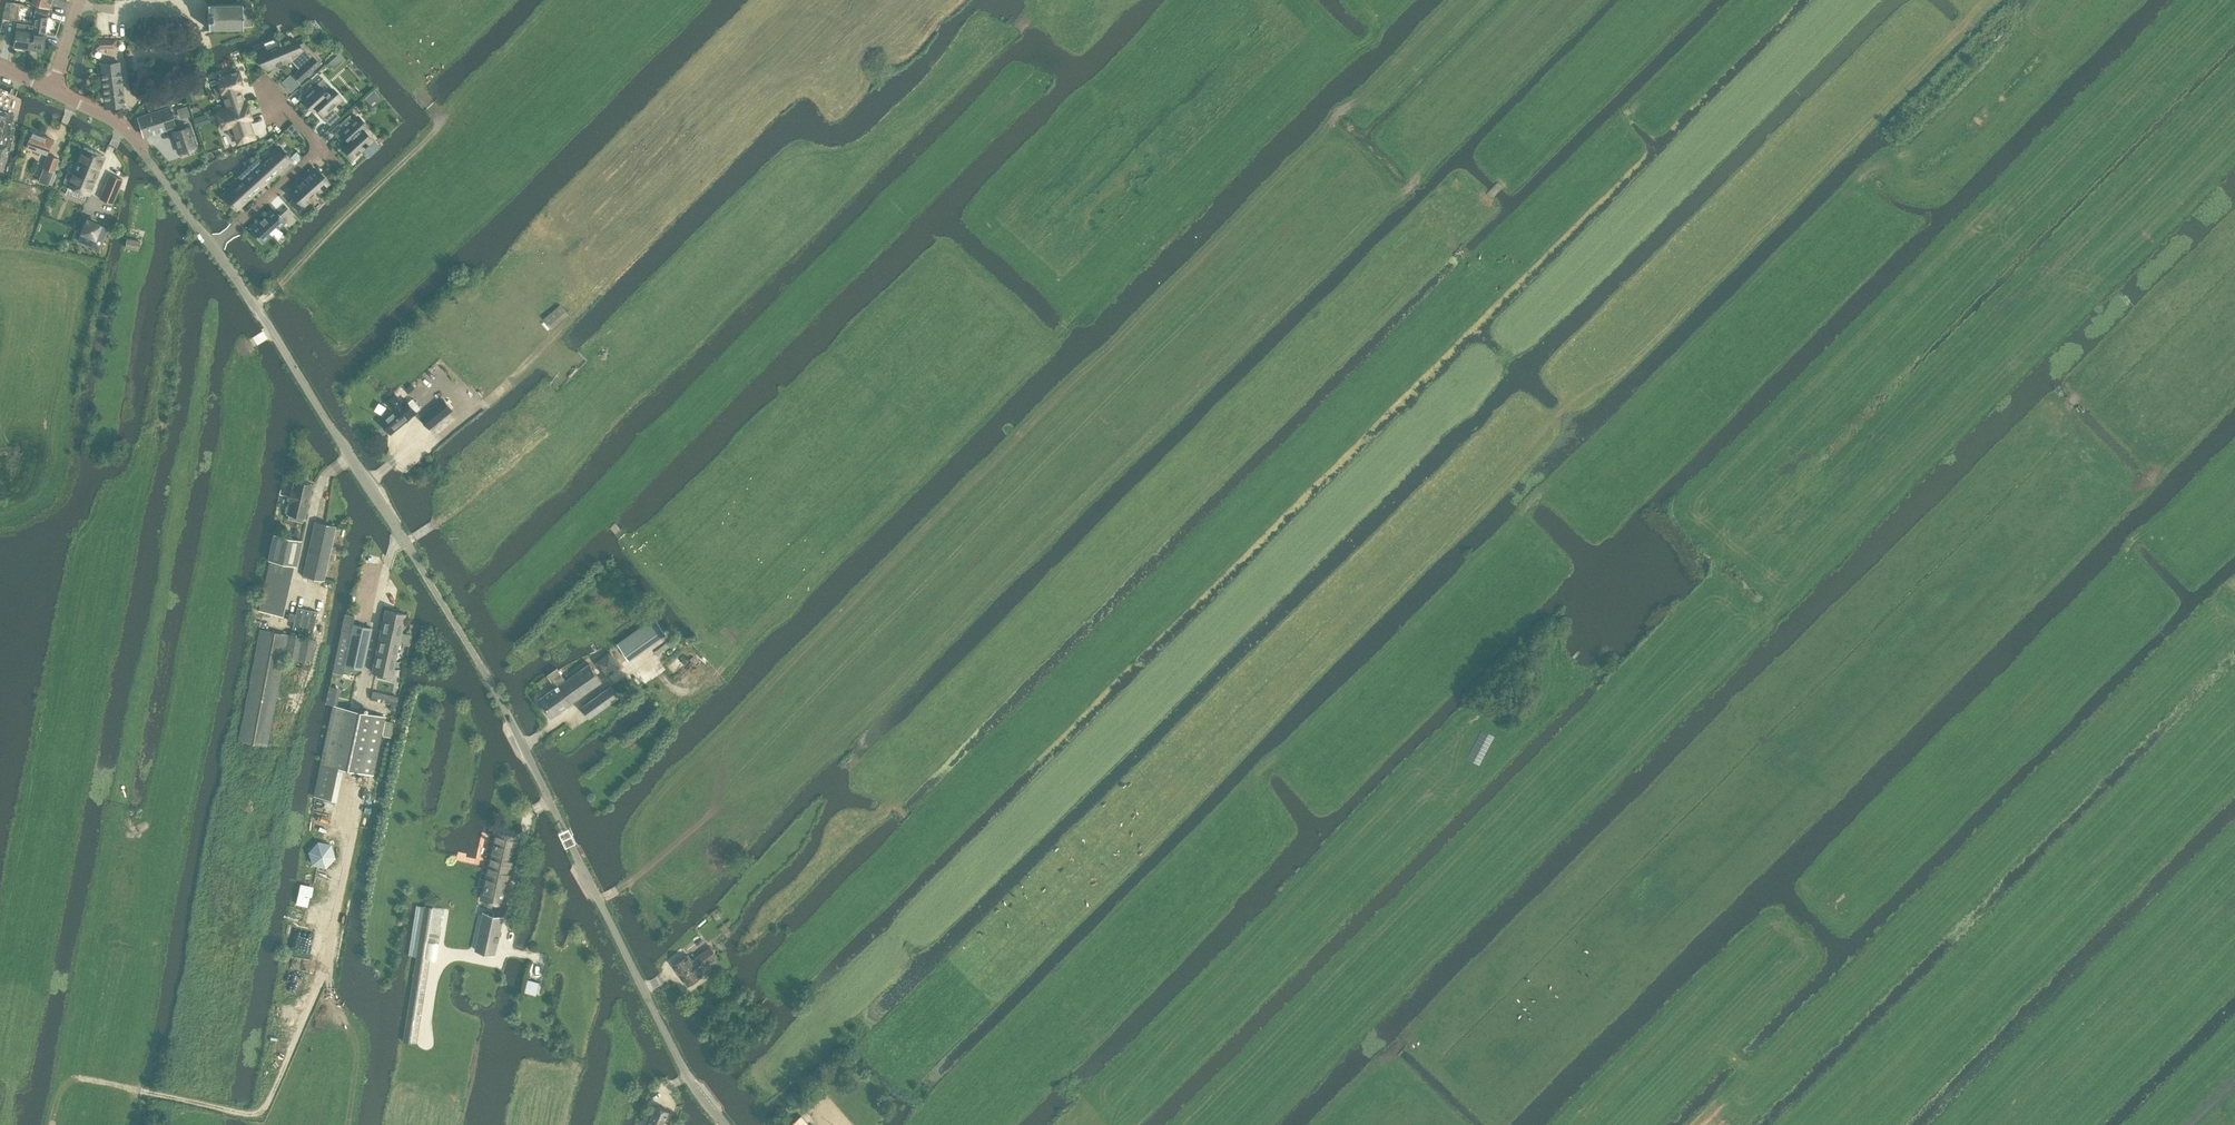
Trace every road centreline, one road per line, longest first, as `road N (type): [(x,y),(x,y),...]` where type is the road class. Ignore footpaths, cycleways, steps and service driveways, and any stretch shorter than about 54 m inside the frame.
road 1 (tertiary): [(725,1124),(678,1058),(481,665),(213,246)]
road 2 (tertiary): [(50,89),(127,133),(194,223)]
road 3 (residential): [(213,246),(324,148)]

